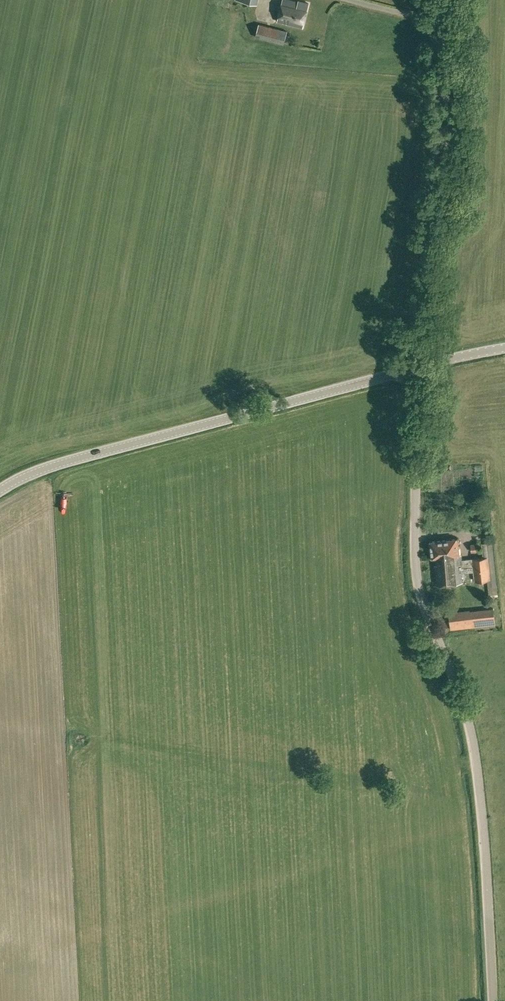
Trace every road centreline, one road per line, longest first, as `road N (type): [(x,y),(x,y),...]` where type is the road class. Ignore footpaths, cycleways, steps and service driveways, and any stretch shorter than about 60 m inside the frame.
road 1 (unclassified): [(492,1000),(476,766),(415,569),(415,367)]
road 2 (tertiary): [(0,492),(415,367)]
road 3 (unclassified): [(415,367),(445,171),(445,0)]

